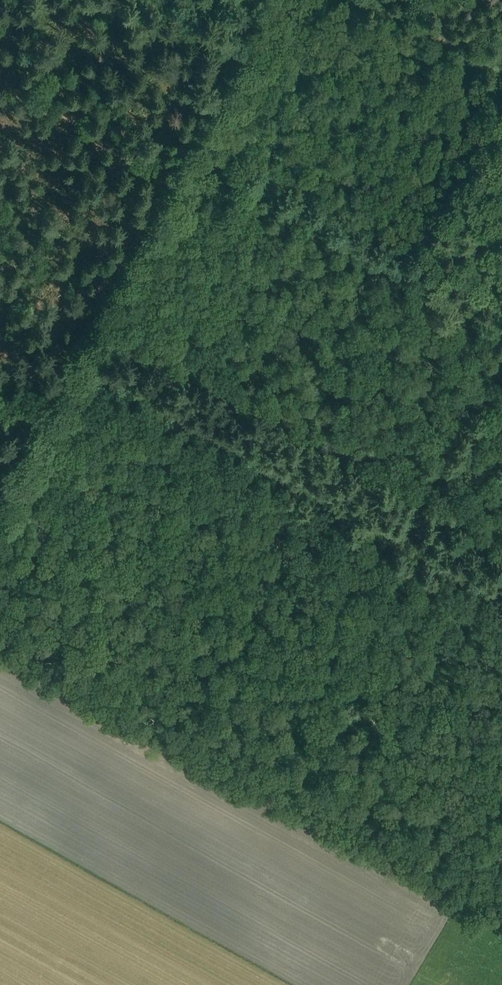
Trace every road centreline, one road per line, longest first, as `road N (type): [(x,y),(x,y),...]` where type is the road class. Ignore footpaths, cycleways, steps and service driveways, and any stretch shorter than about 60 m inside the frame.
road 1 (track): [(0,530),(296,0)]

